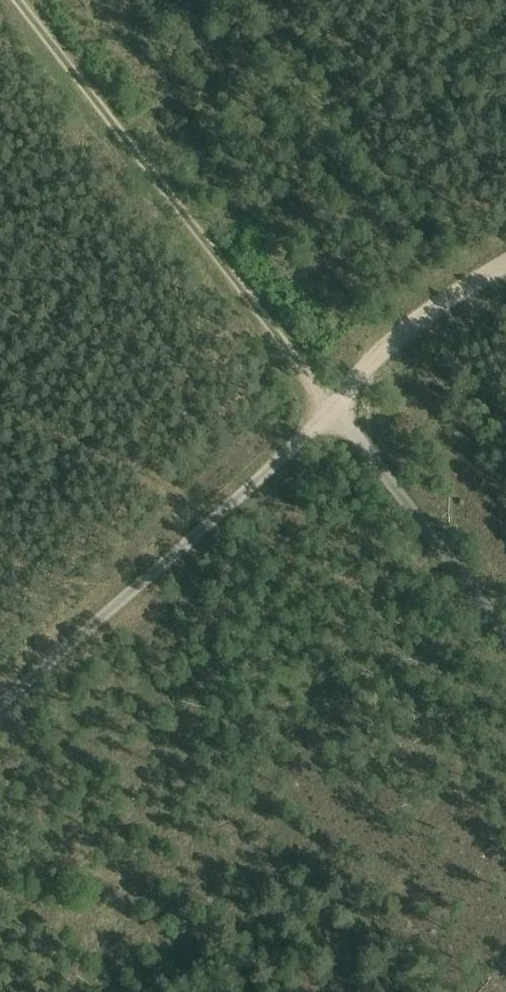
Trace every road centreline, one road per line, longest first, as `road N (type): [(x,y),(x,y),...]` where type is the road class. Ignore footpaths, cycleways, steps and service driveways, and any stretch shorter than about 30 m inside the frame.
road 1 (unclassified): [(0,699),(332,395)]
road 2 (unclassified): [(505,624),(332,395)]

